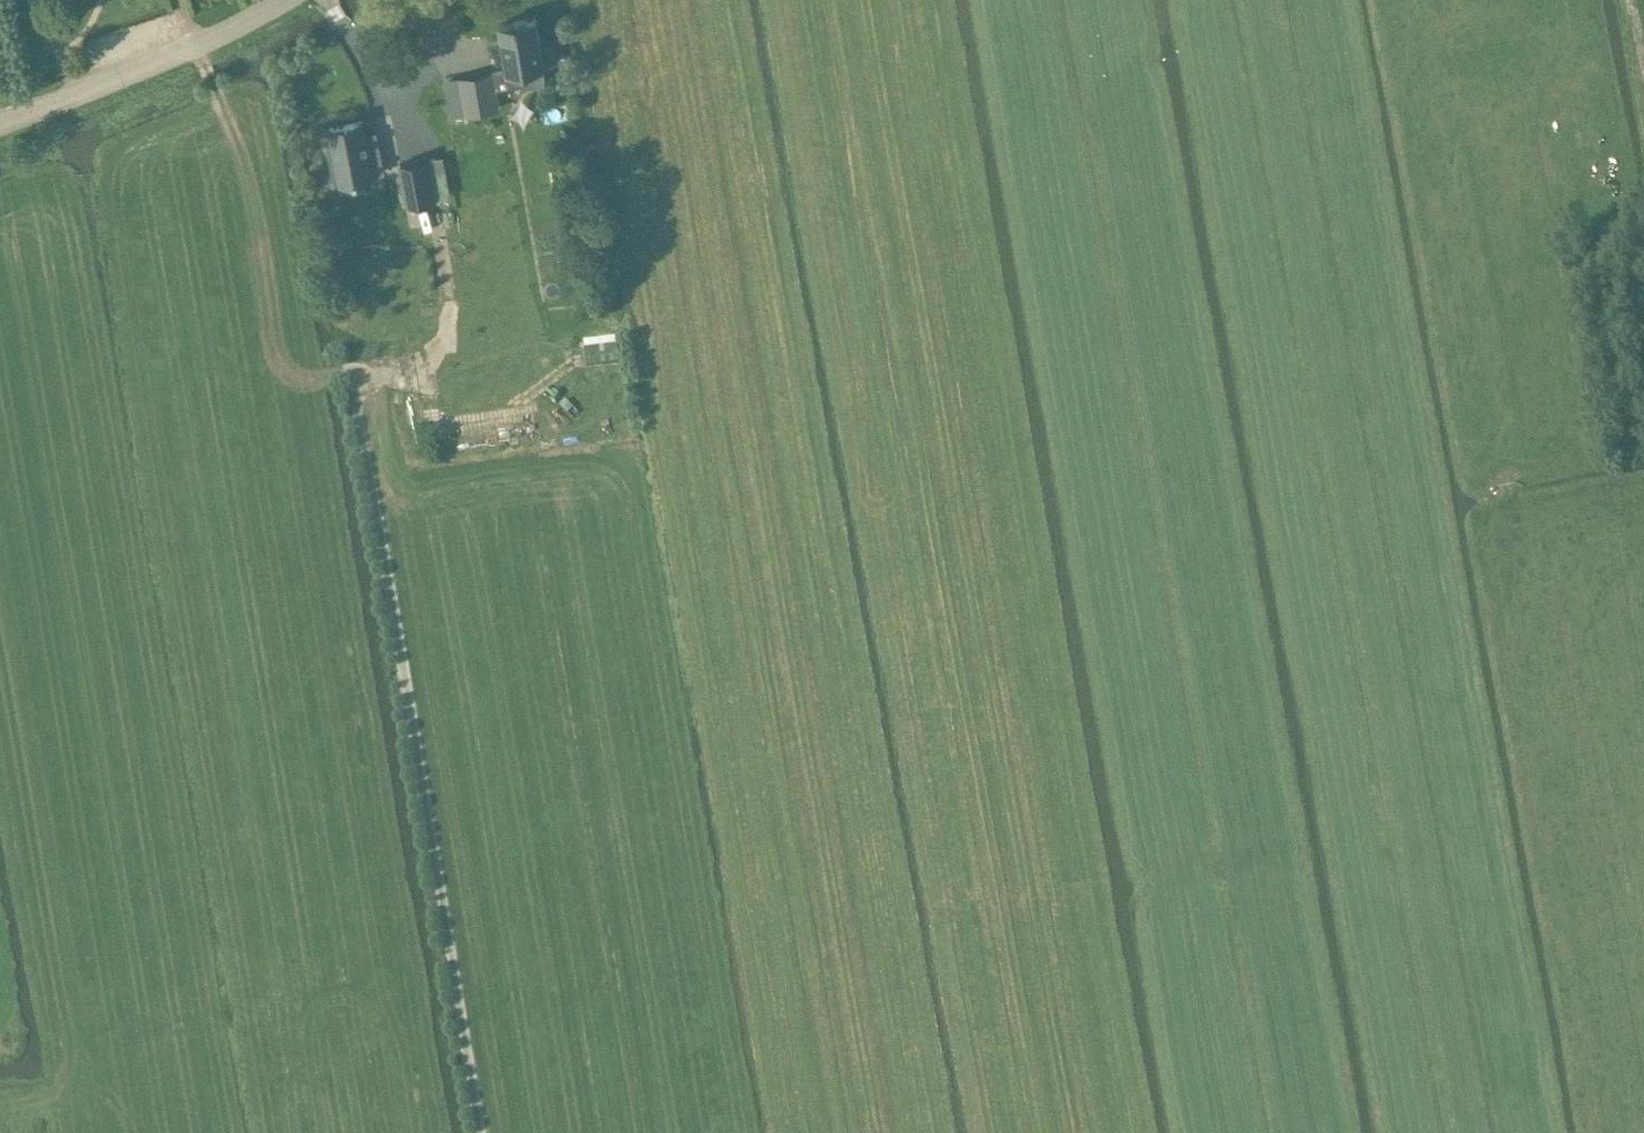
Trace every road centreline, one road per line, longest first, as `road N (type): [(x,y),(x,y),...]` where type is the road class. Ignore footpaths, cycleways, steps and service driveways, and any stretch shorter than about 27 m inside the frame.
road 1 (track): [(478,1132),(352,386),(432,365),(446,334),(448,270),(434,214)]
road 2 (tertiary): [(0,122),(280,0)]

